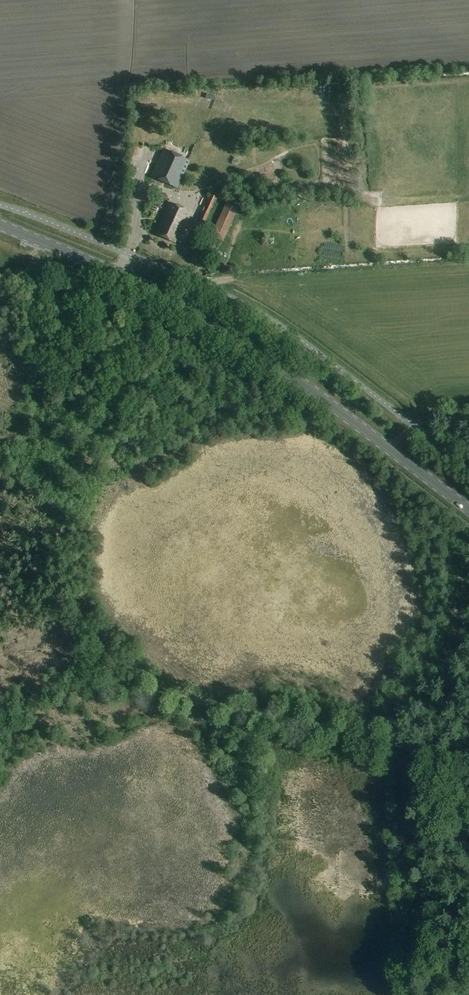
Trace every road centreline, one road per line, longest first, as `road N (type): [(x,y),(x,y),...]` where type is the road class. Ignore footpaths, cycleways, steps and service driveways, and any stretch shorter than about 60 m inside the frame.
road 1 (secondary): [(468,510),(193,309),(0,226)]
road 2 (track): [(468,762),(149,694),(95,726),(14,747),(0,763)]

